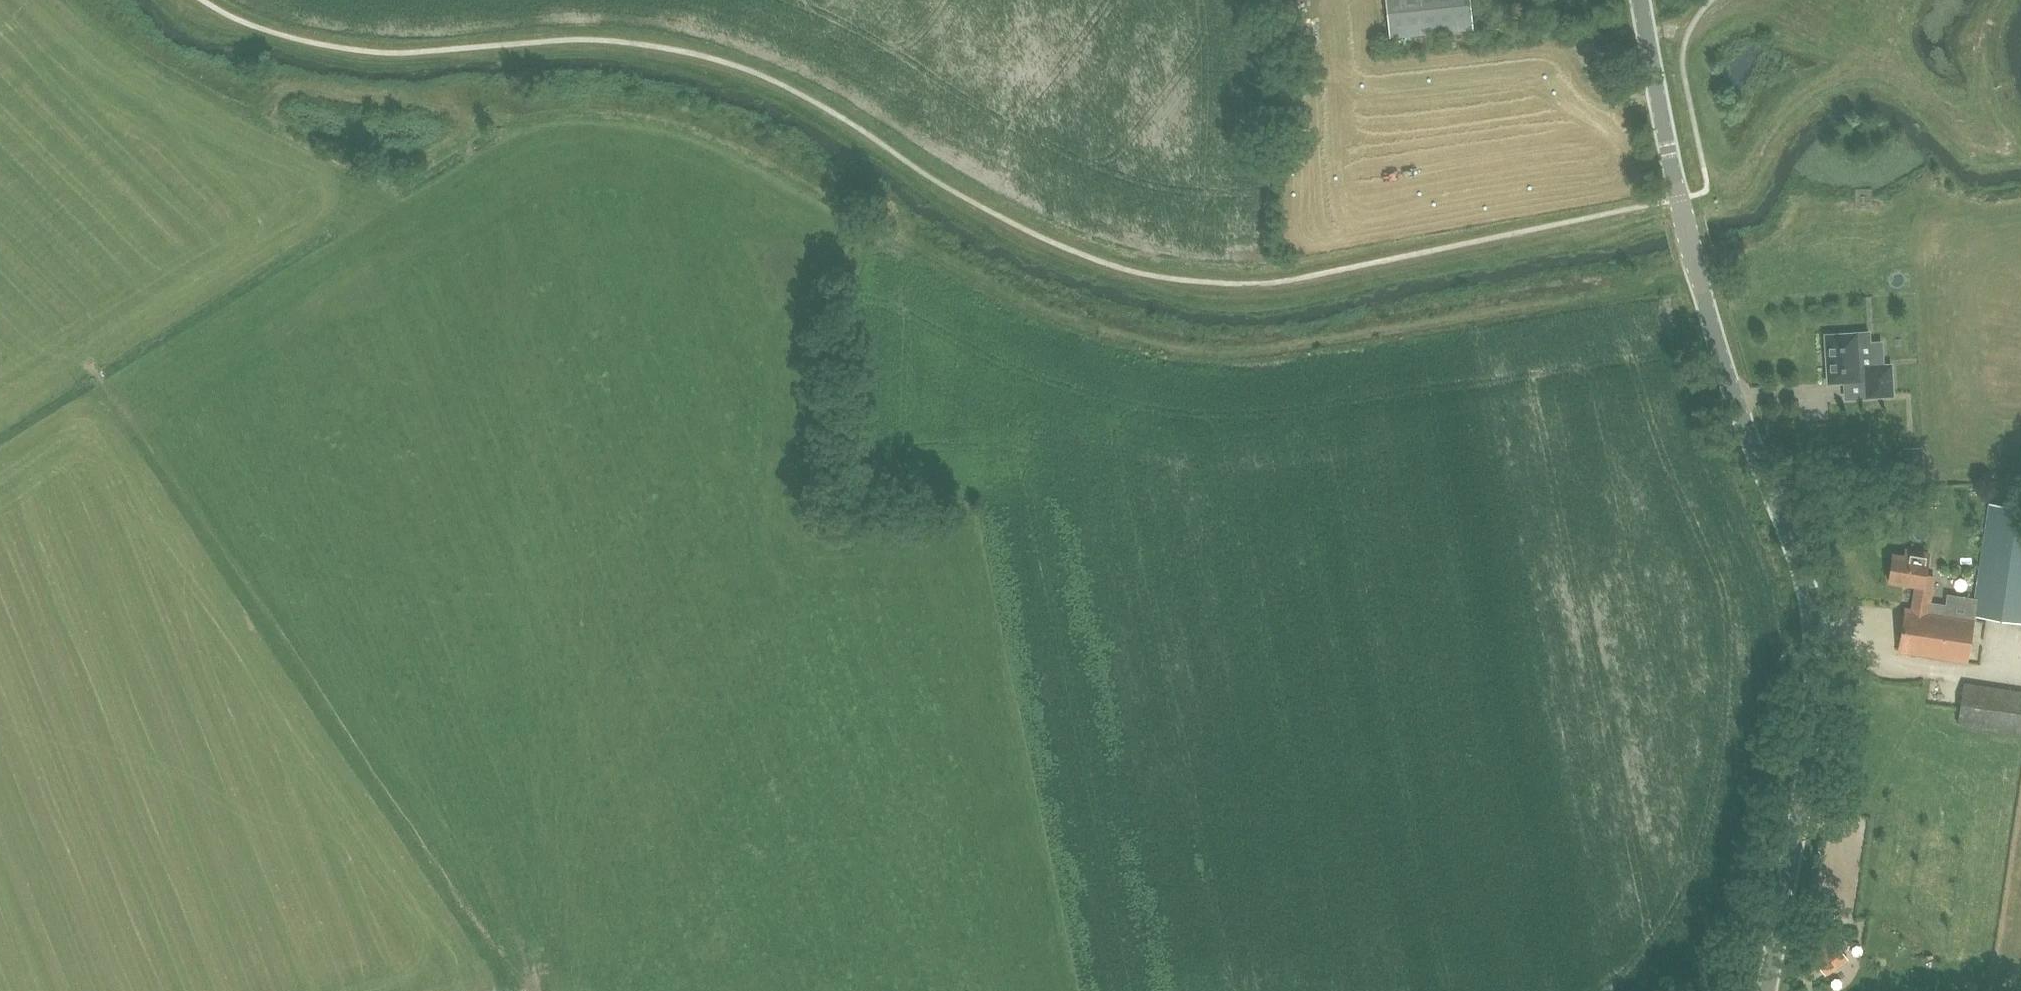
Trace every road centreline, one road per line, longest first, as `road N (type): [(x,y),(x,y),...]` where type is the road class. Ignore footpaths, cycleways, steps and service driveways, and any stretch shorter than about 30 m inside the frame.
road 1 (unclassified): [(1766,990),(1811,748),(1810,599),(1706,314),(1641,0)]

